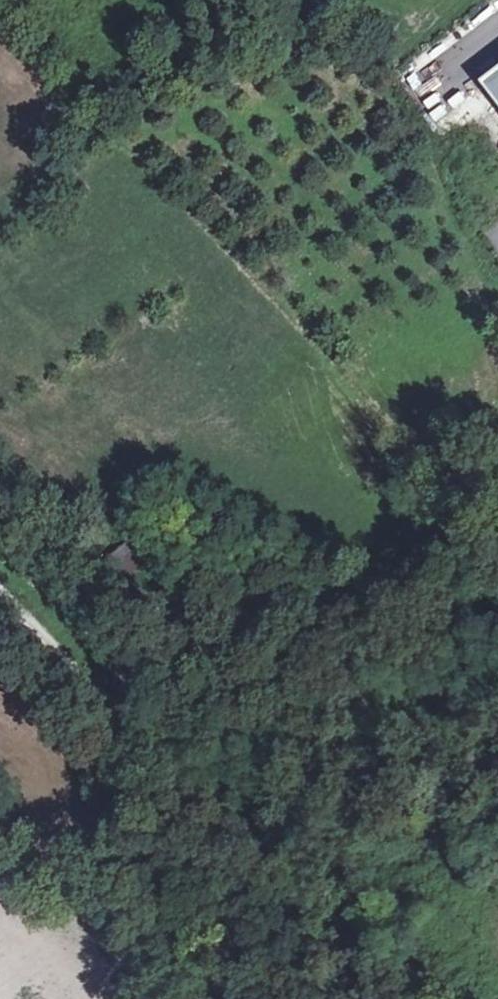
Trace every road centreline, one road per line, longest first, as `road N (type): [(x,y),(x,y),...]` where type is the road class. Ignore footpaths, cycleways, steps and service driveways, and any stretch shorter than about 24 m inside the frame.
road 1 (track): [(145,998),(116,948),(122,735),(0,590)]

